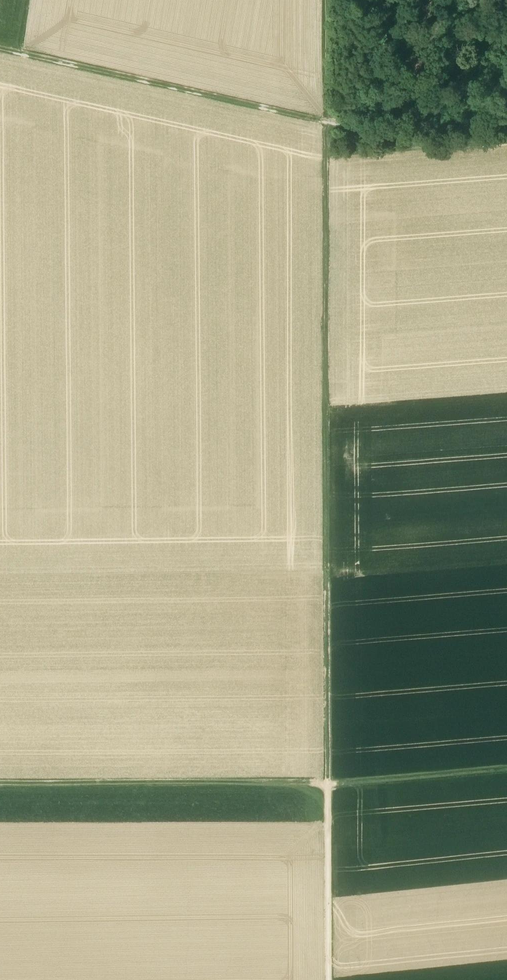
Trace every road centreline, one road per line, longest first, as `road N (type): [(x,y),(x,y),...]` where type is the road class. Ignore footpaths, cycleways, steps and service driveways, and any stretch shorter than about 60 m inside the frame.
road 1 (track): [(326,120),(336,502),(328,784),(0,785)]
road 2 (track): [(506,769),(328,784),(329,979)]
road 3 (track): [(326,120),(30,60)]
road 4 (track): [(506,137),(435,144),(326,120)]

